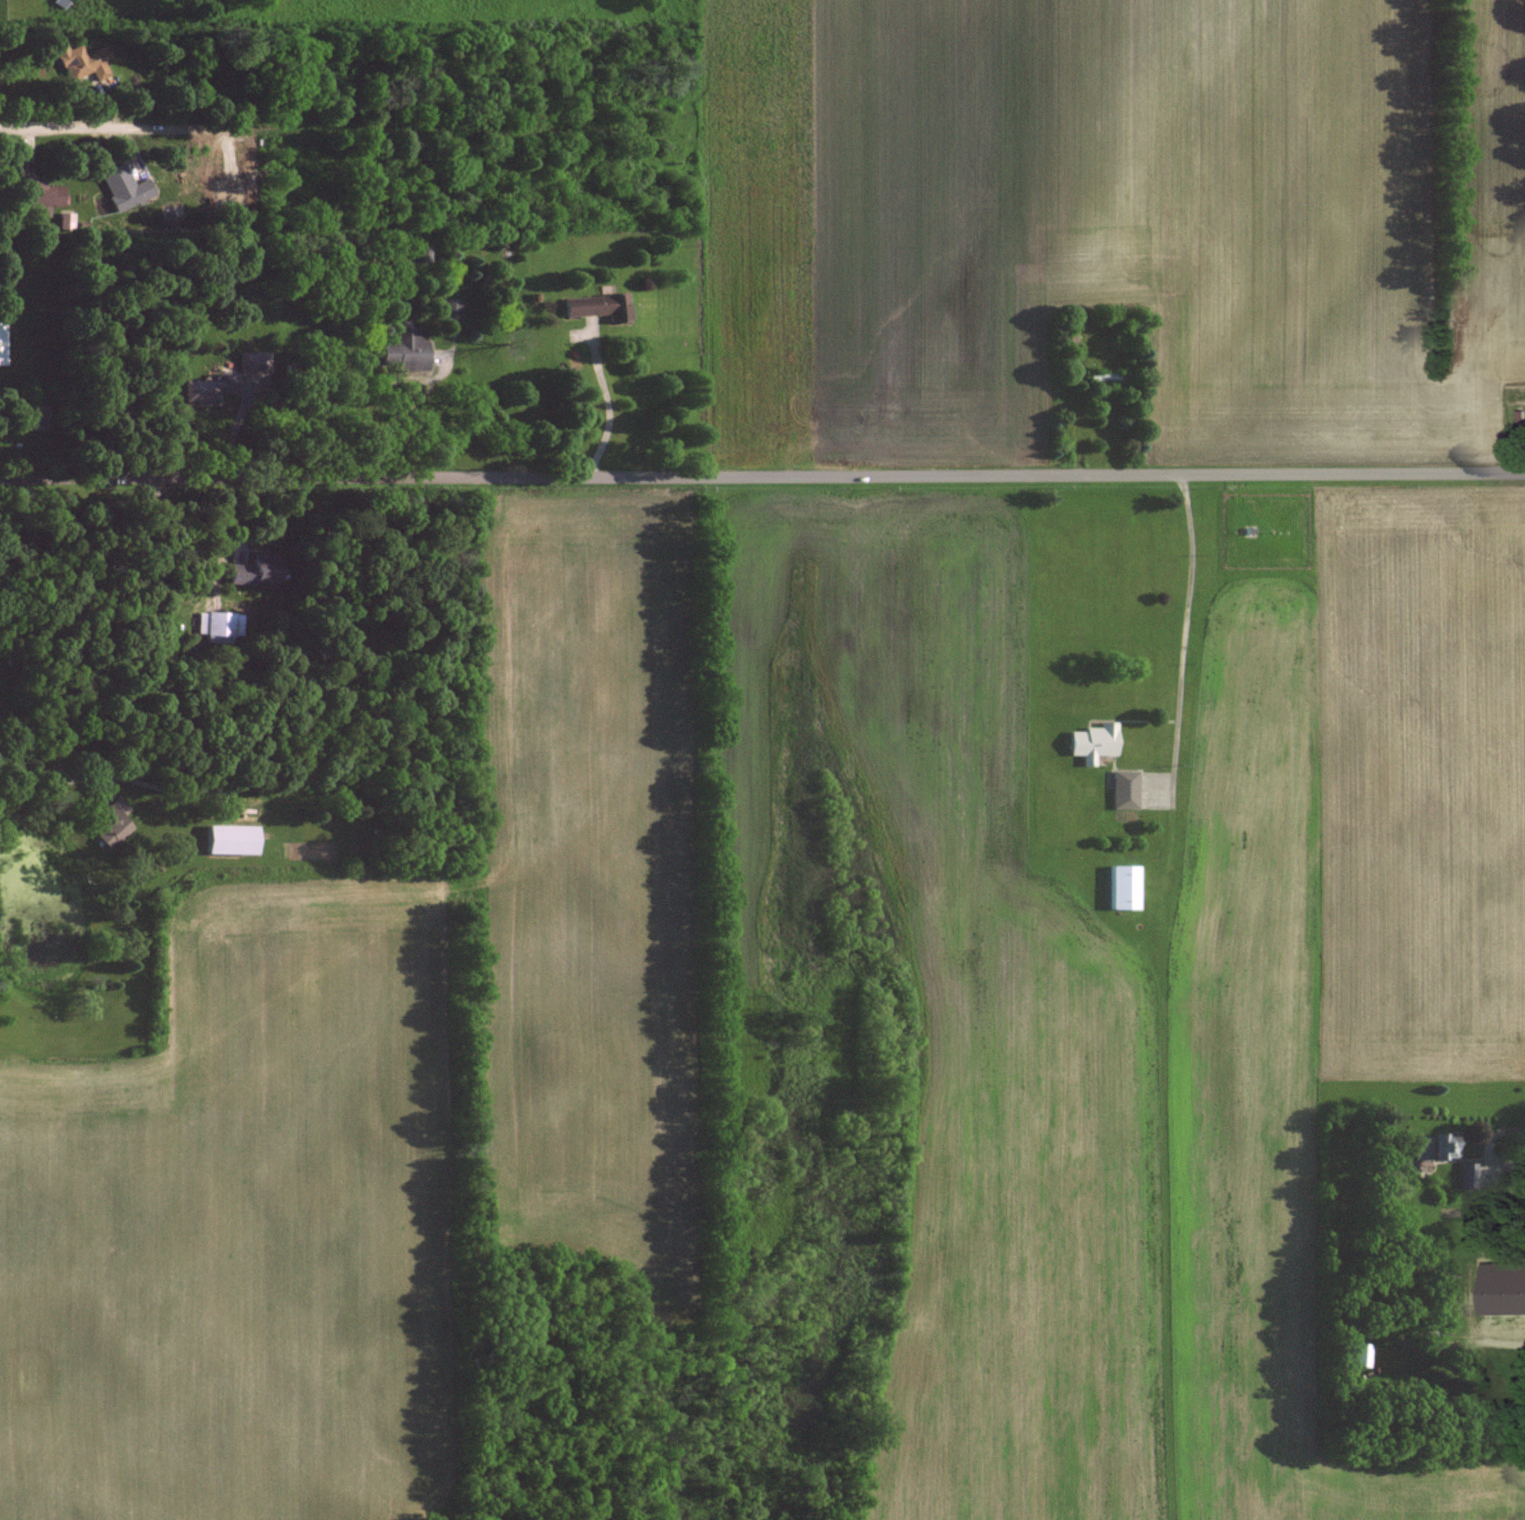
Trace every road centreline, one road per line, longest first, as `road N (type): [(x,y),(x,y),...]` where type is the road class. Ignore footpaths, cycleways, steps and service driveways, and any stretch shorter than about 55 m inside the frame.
road 1 (residential): [(0,481),(1524,475)]
road 2 (residential): [(0,123),(150,125)]
road 3 (residential): [(0,777),(120,796)]

